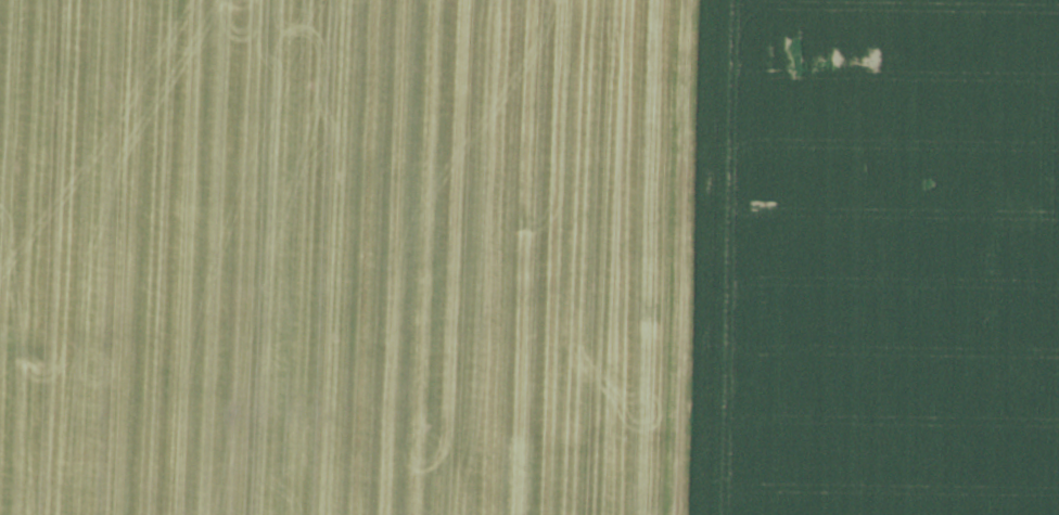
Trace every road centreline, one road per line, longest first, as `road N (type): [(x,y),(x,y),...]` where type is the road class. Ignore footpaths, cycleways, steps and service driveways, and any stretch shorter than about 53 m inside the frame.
road 1 (residential): [(738,514),(748,0)]

